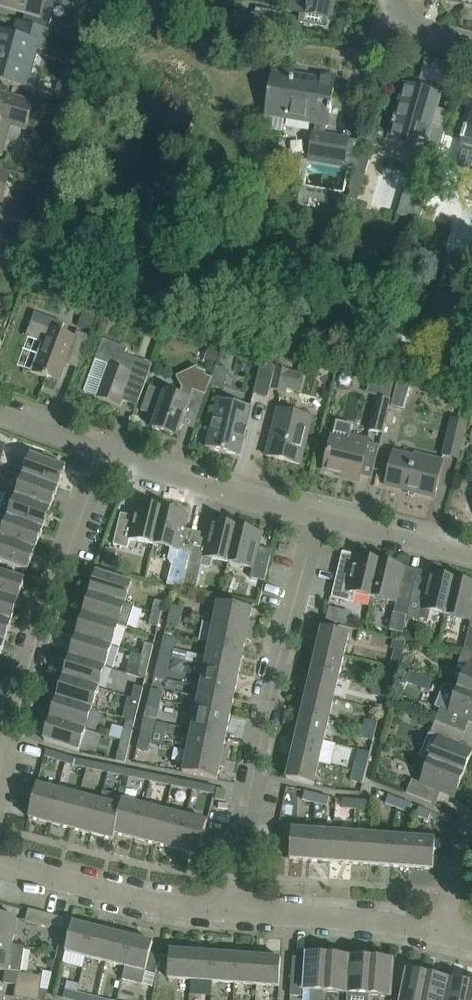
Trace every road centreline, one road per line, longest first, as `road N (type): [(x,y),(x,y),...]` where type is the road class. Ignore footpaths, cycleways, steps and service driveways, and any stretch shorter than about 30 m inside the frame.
road 1 (residential): [(231,911),(314,517)]
road 2 (residential): [(0,770),(97,449)]
road 3 (residential): [(231,911),(181,908),(0,864)]
road 4 (residential): [(314,517),(97,449)]
road 5 (residential): [(443,934),(231,911)]
road 6 (residential): [(471,556),(314,517)]

